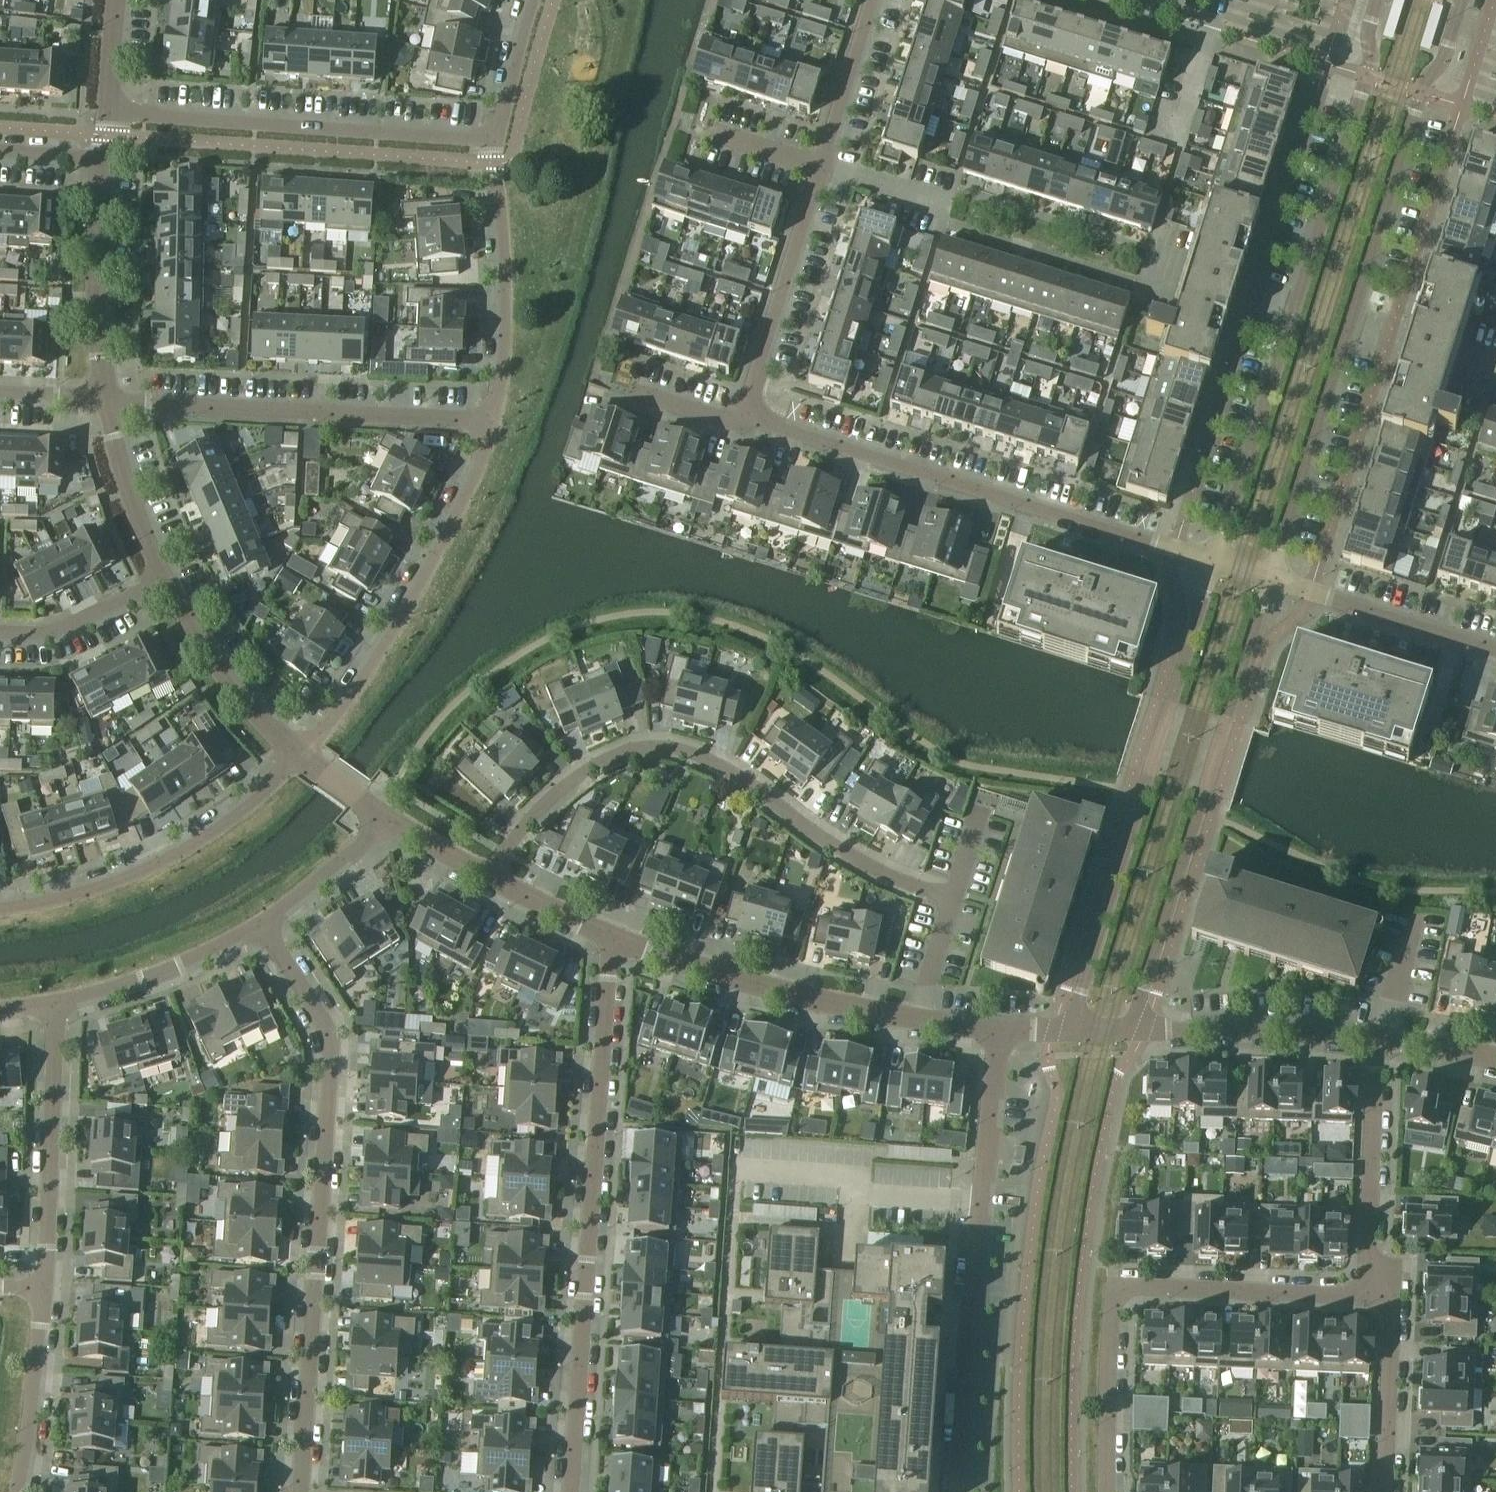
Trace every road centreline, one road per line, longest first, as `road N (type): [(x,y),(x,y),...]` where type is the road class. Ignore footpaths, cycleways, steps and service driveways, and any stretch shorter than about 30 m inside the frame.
road 1 (residential): [(1269,577),(1424,83),(1445,55),(1463,0)]
road 2 (residential): [(262,922),(328,1029),(300,1491)]
road 3 (residential): [(1378,0),(1367,77),(1214,561)]
road 4 (residential): [(952,898),(835,851),(732,770),(671,747),(631,748),(596,764),(539,809),(489,878)]
road 5 (residential): [(611,940),(572,1491)]
road 6 (residential): [(1214,561),(742,420)]
road 7 (residential): [(1214,561),(1069,1029)]
road 8 (residential): [(1130,1029),(1269,577)]
road 9 (residential): [(958,1491),(998,1030)]
road 10 (residential): [(1107,1491),(1113,1288),(1365,1295)]
road 11 (residential): [(495,425),(104,401)]
road 12 (residential): [(496,138),(109,110)]
road 13 (residential): [(303,758),(359,687),(434,561),(495,425)]
road 14 (residential): [(0,909),(108,885),(184,850),(303,758)]
road 15 (residential): [(915,1020),(772,993),(611,940)]
road 16 (residential): [(495,425),(507,311),(496,138)]
road 17 (residential): [(58,1004),(42,1291)]
road 18 (residential): [(742,420),(820,165)]
road 19 (residential): [(1376,1036),(1365,1295)]
road 20 (residential): [(1376,1036),(1130,1029)]
road 21 (residential): [(104,401),(95,275),(103,160)]
road 22 (residential): [(1495,649),(1269,577)]
road 23 (residential): [(303,758),(248,707),(154,581)]
road 24 (residential): [(1365,1295),(1394,1296),(1383,1491)]
road 25 (residential): [(262,922),(162,974),(58,1004)]
road 26 (residential): [(42,1291),(14,1491)]
road 27 (residential): [(154,581),(104,401)]
road 28 (residential): [(820,165),(872,0)]
road 29 (residential): [(0,635),(37,636),(154,581)]
road 30 (residential): [(390,819),(262,922)]
road 31 (residential): [(496,138),(534,0)]
road 32 (residential): [(611,940),(489,878)]
road 33 (residential): [(945,204),(820,165)]
road 34 (residential): [(915,1020),(952,898)]
road 35 (residential): [(1495,1057),(1376,1036)]

